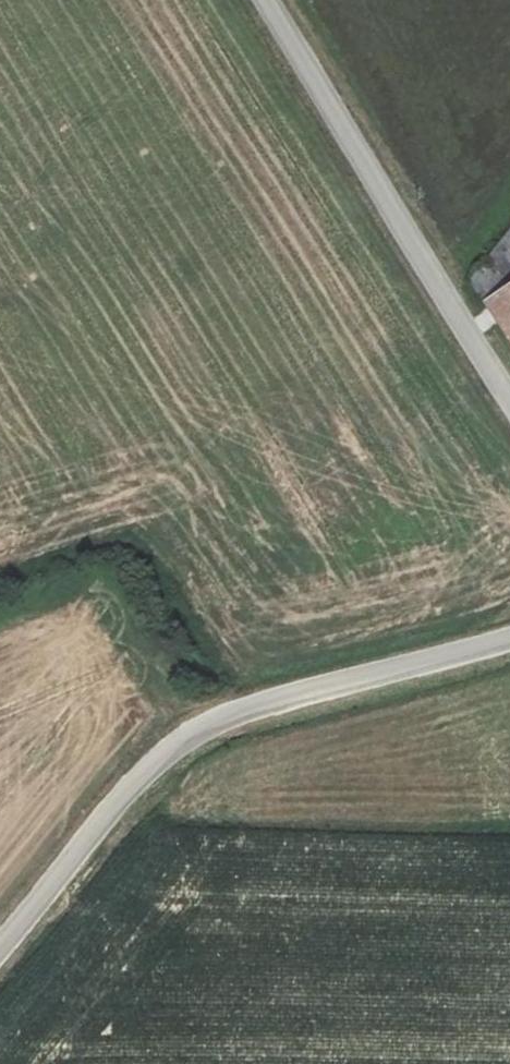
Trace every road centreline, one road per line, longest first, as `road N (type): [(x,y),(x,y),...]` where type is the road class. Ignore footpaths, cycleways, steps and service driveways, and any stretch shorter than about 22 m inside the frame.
road 1 (unclassified): [(0,948),(131,785),(191,732),(264,702),(509,638)]
road 2 (unclassified): [(509,398),(266,0)]

